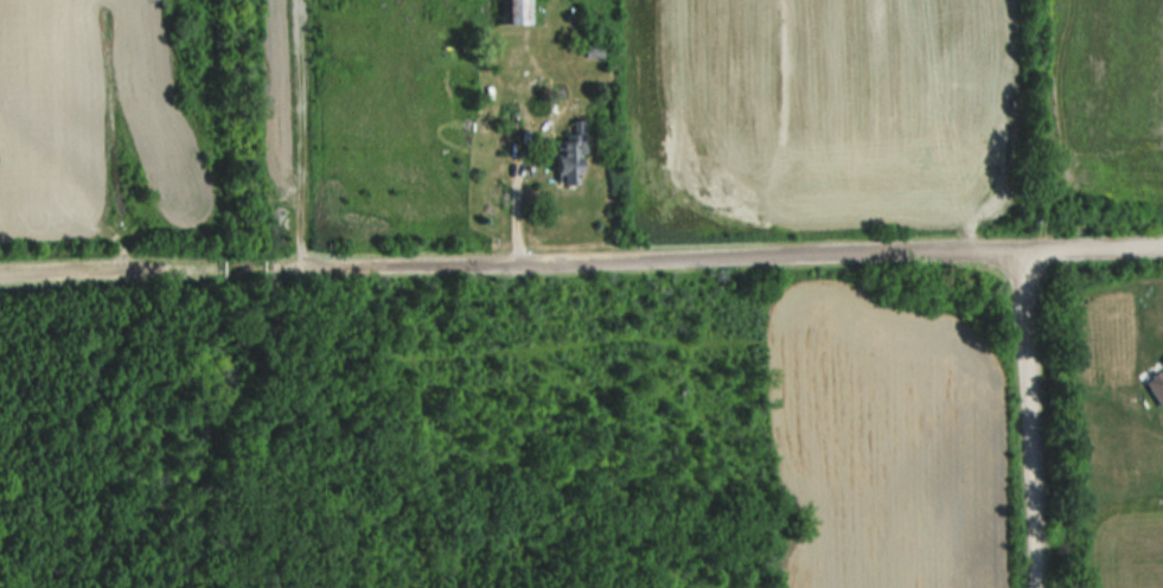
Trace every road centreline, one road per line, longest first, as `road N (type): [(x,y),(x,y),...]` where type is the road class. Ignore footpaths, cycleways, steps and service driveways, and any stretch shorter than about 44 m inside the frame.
road 1 (residential): [(274,267),(1162,249)]
road 2 (residential): [(1023,254),(1033,587)]
road 3 (residential): [(0,279),(211,268)]

